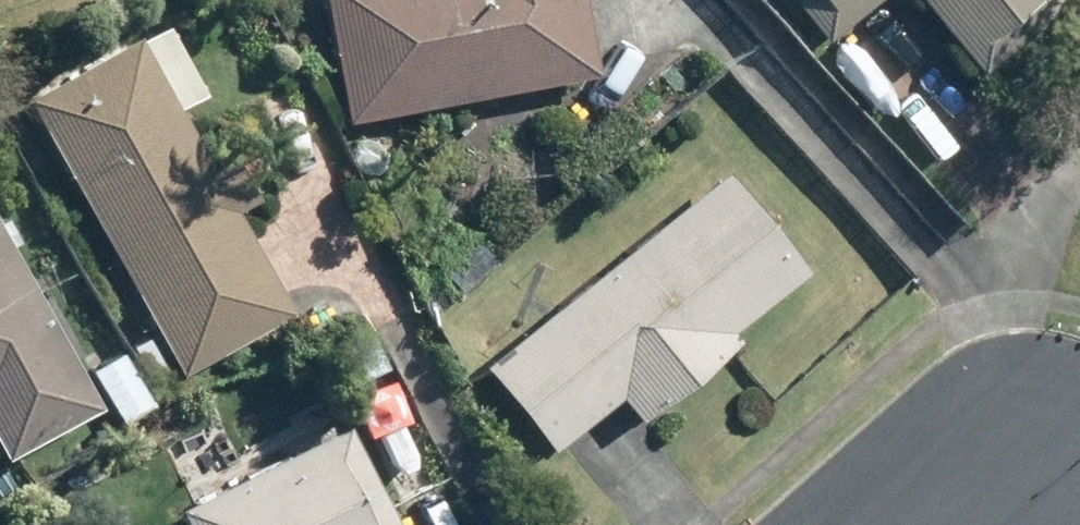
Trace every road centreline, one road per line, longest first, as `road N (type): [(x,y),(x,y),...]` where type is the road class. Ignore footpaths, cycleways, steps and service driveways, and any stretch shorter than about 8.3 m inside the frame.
road 1 (residential): [(1055,467),(1031,274),(1079,189)]
road 2 (residential): [(882,524),(933,501),(1055,467)]

